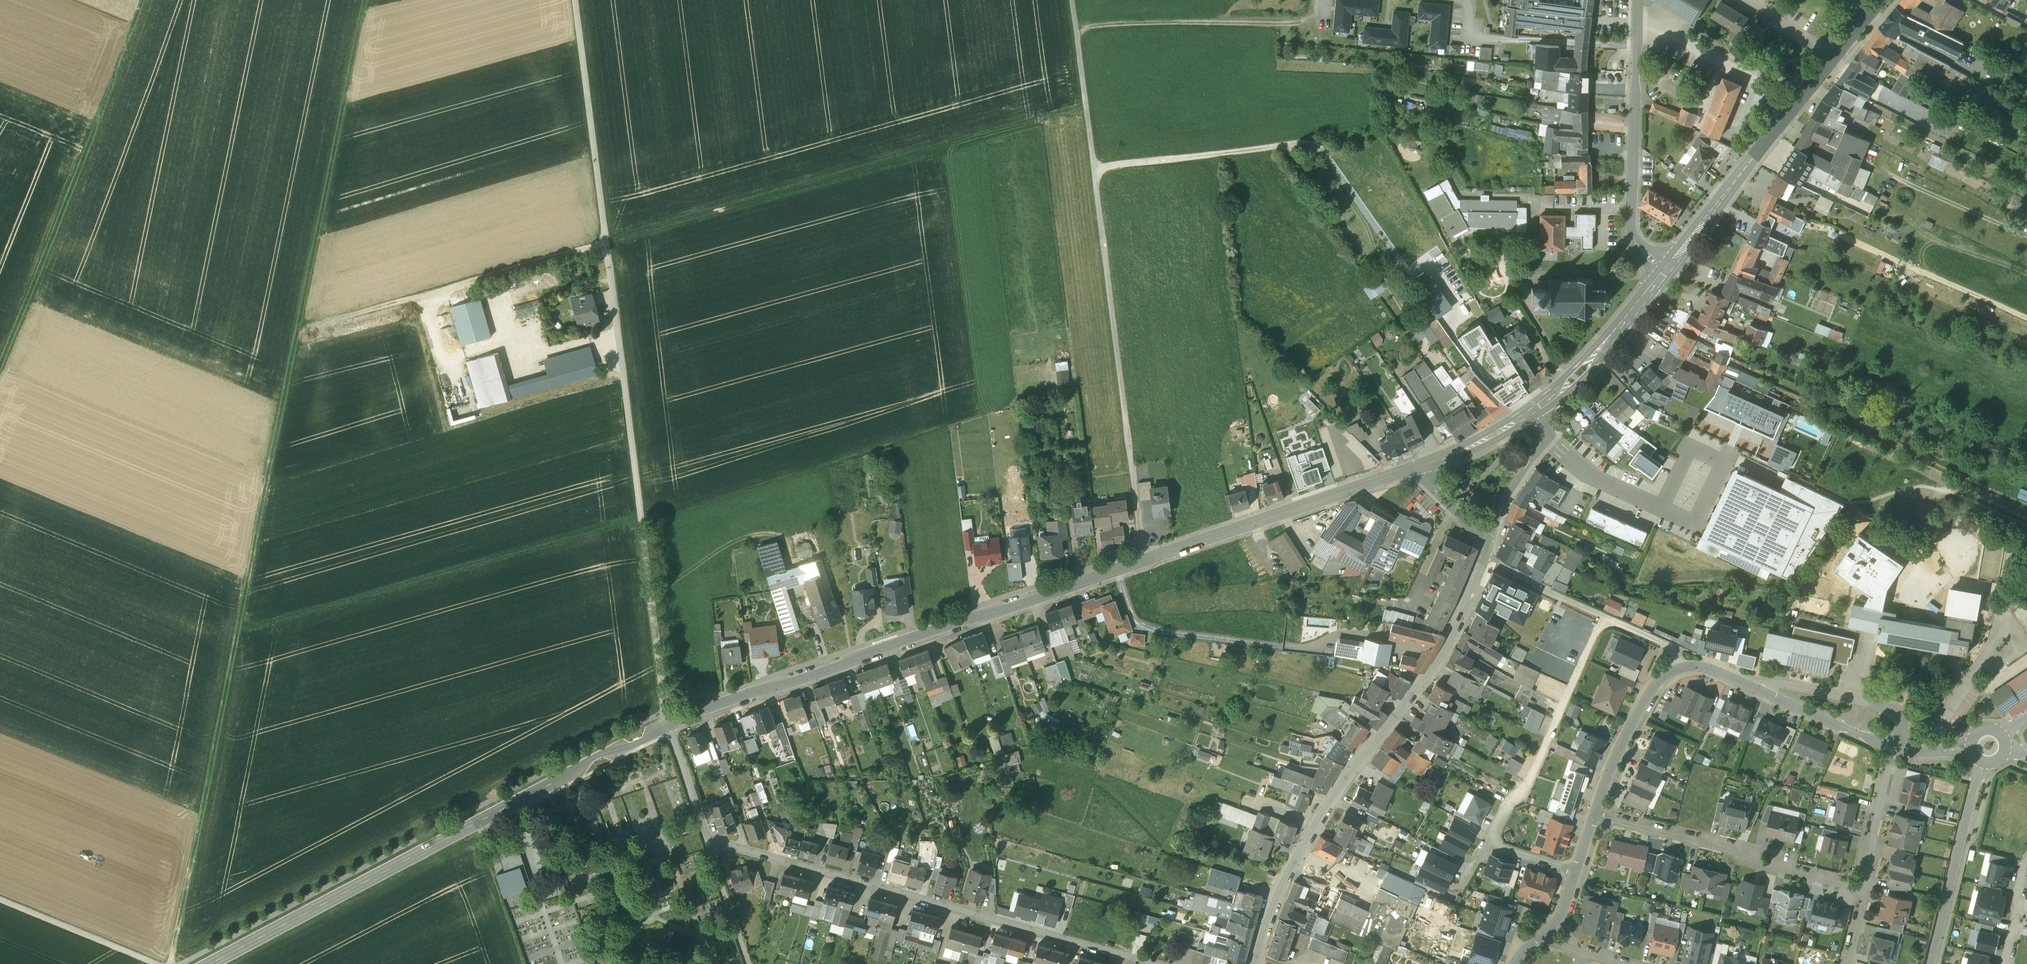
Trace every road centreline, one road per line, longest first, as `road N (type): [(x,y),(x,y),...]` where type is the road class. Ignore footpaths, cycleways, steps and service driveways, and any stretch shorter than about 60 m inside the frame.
road 1 (track): [(365,0),(171,963)]
road 2 (track): [(296,340),(319,326),(1089,109)]
road 3 (tertiary): [(1419,469),(669,728)]
road 4 (track): [(669,728),(576,0)]
road 5 (residential): [(1143,963),(708,841),(669,728)]
road 6 (track): [(1147,560),(1074,0)]
road 7 (tertiary): [(669,728),(592,760),(212,963)]
road 8 (residential): [(1256,963),(1283,885),(1352,773),(1447,647),(1487,552)]
road 9 (track): [(236,632),(640,518)]
road 10 (track): [(153,0),(0,386)]
road 11 (track): [(1096,168),(1324,146),(1399,189),(1438,255)]
road 12 (tertiary): [(1882,0),(1668,270)]
road 13 (residential): [(1668,270),(1631,229),(1641,0)]
road 14 (residential): [(1595,815),(1740,849),(1753,861),(1862,892)]
road 15 (residential): [(1611,620),(1594,639),(1527,785),(1487,842)]
road 16 (track): [(1324,25),(1138,23),(1088,26),(1079,36)]
road 17 (residential): [(1687,666),(1712,669),(1893,746)]
road 18 (track): [(2026,517),(1824,440)]
road 19 (residential): [(1932,963),(1981,760)]
road 20 (tertiary): [(1668,270),(1606,346),(1537,409)]
road 21 (residential): [(1595,815),(1654,686),(1687,666)]
road 22 (track): [(0,900),(157,963)]
road 23 (track): [(2026,236),(1885,174)]
road 24 (residential): [(1893,746),(1862,892)]
road 25 (residential): [(1487,552),(1611,620)]
road 26 (track): [(708,841),(749,963)]

